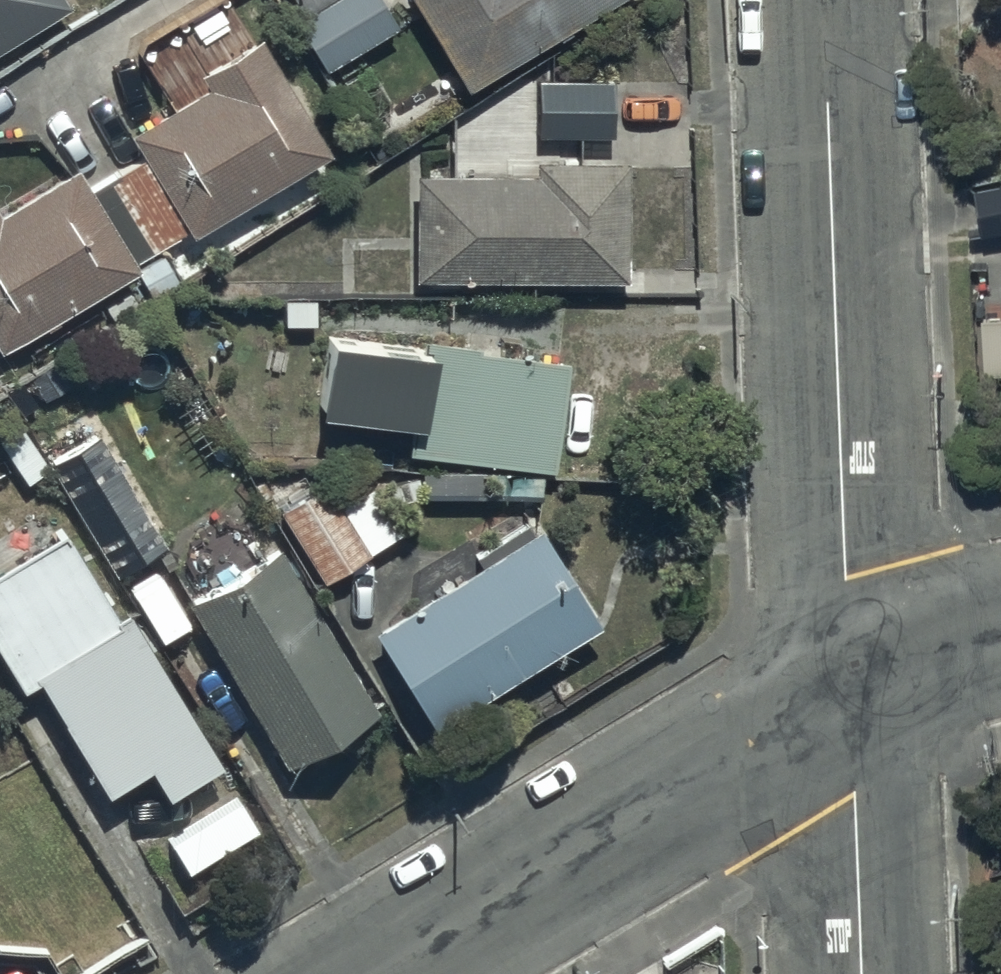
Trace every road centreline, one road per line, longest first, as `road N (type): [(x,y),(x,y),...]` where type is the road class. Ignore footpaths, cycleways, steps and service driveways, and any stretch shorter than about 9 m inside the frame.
road 1 (residential): [(814,0),(850,697)]
road 2 (residential): [(387,973),(850,697)]
road 3 (residential): [(850,697),(862,973)]
road 4 (residential): [(850,697),(1000,633)]

